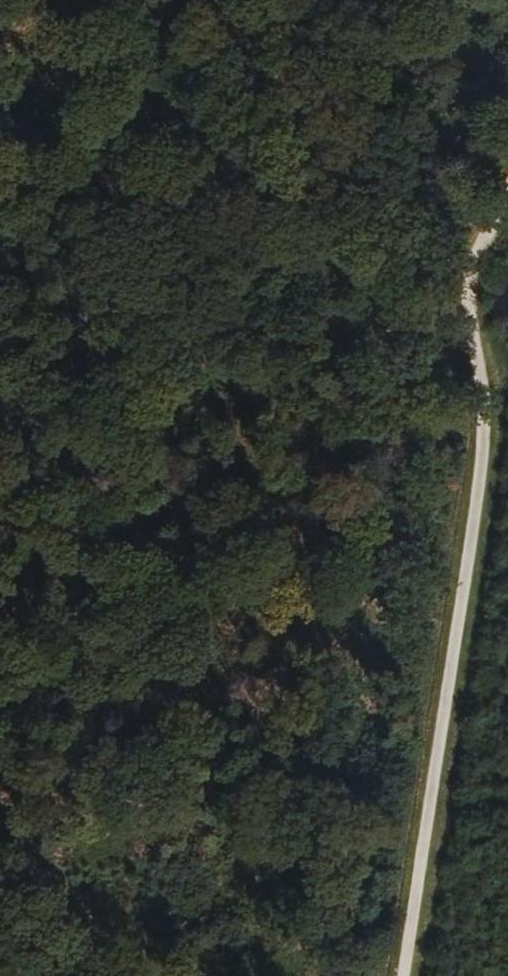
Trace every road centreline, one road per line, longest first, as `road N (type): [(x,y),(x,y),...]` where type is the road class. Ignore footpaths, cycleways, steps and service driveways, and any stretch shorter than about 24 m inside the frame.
road 1 (track): [(507,194),(481,234),(469,271),(467,307),(488,415),(405,975)]

